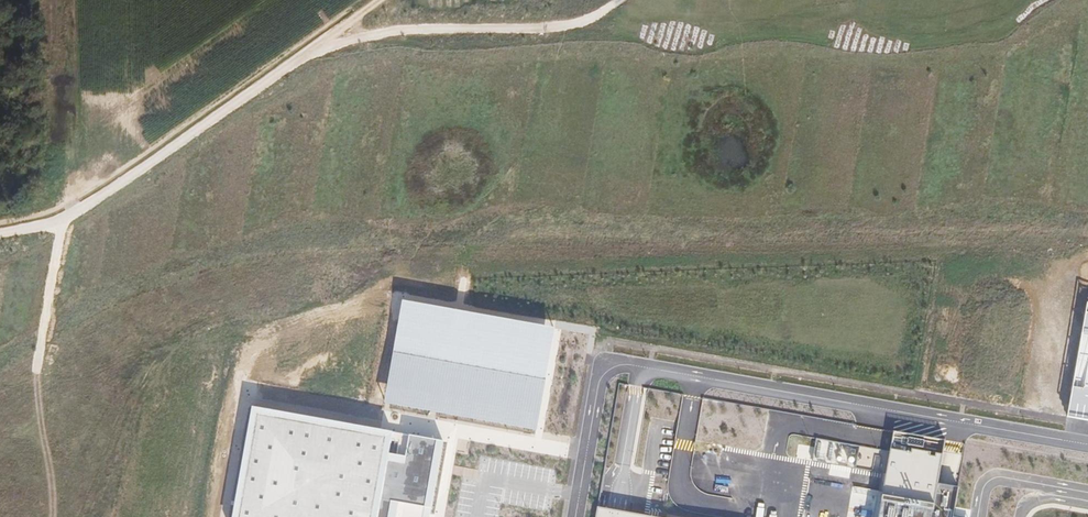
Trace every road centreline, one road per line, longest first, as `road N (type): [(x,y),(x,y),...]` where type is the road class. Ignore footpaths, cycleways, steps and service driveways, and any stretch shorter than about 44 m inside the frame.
road 1 (unclassified): [(1087,445),(628,365),(599,384),(576,516)]
road 2 (track): [(313,46),(403,29),(564,27),(620,0)]
road 3 (track): [(57,215),(313,46)]
road 4 (track): [(41,358),(57,215)]

